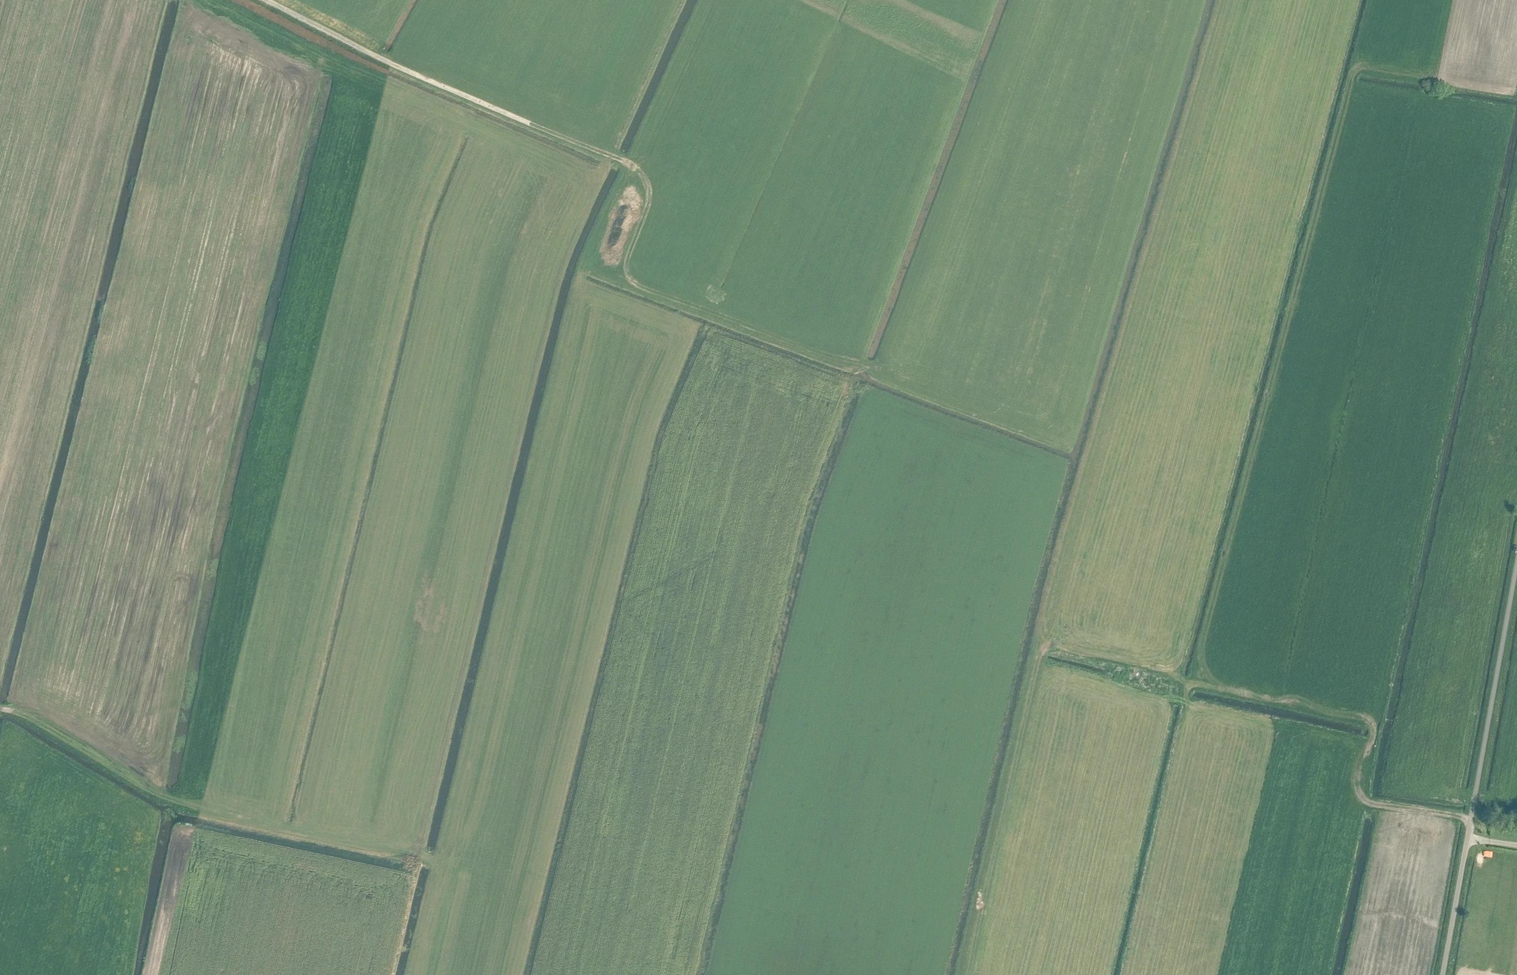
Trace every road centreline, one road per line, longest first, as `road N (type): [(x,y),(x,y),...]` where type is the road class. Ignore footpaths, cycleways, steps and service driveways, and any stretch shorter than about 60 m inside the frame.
road 1 (unclassified): [(1442,974),(1516,561)]

